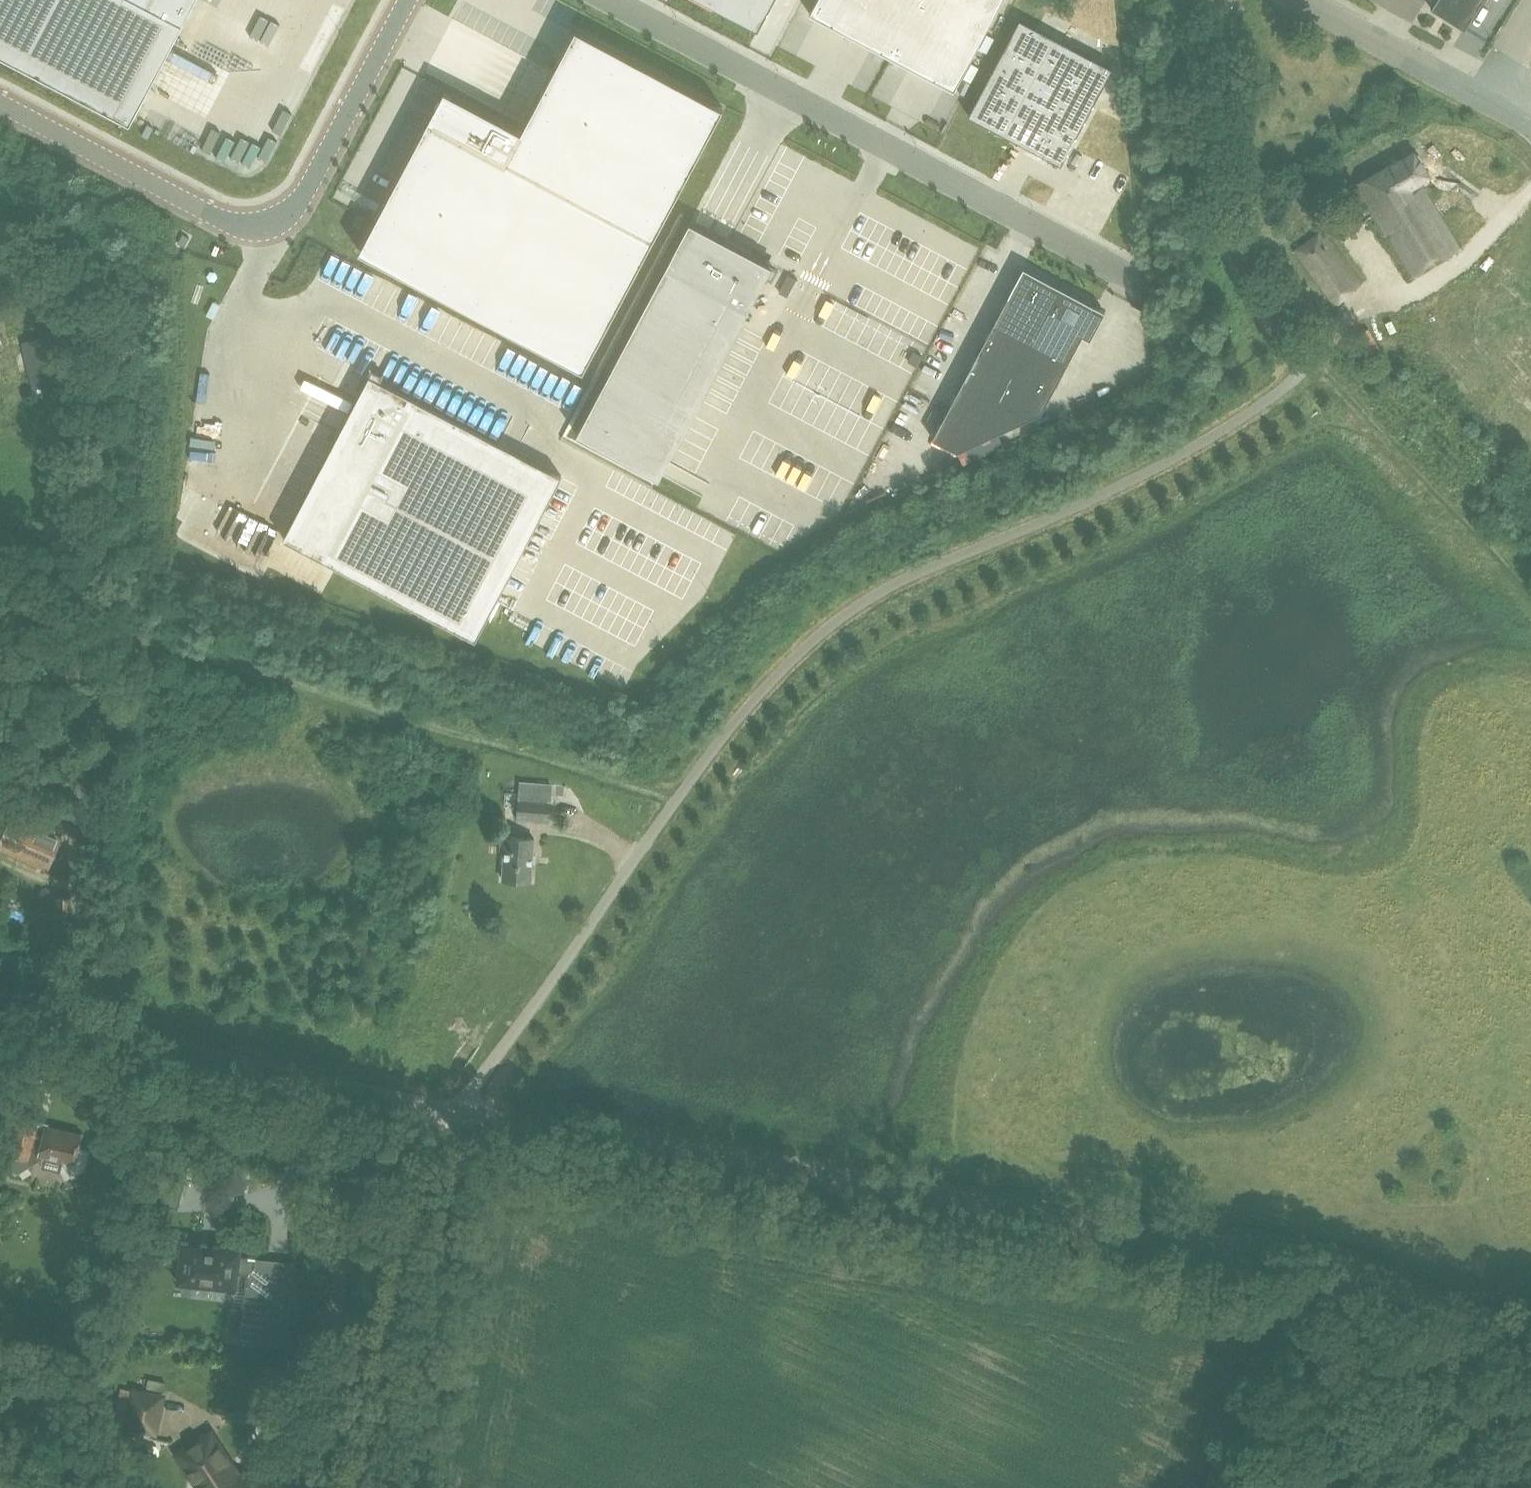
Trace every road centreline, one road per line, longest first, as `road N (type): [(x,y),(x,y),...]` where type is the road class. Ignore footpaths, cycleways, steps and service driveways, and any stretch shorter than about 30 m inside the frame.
road 1 (unclassified): [(450,1109),(521,1024),(730,726),(807,644),(872,595),(1123,484),(1211,435),(1275,393),(1315,355)]
road 2 (unclassified): [(1530,1353),(1336,1266),(1275,1252),(450,1109)]
road 3 (unclassified): [(77,1026),(80,461),(68,374),(16,202)]
road 4 (unclassified): [(610,0),(1135,276)]
road 5 (unclassified): [(408,0),(301,200),(271,223),(222,218),(0,102)]
road 6 (track): [(347,1487),(423,1153),(450,1109)]
road 7 (unclassified): [(450,1109),(77,1026)]
road 8 (unclassified): [(1530,125),(1294,0)]

